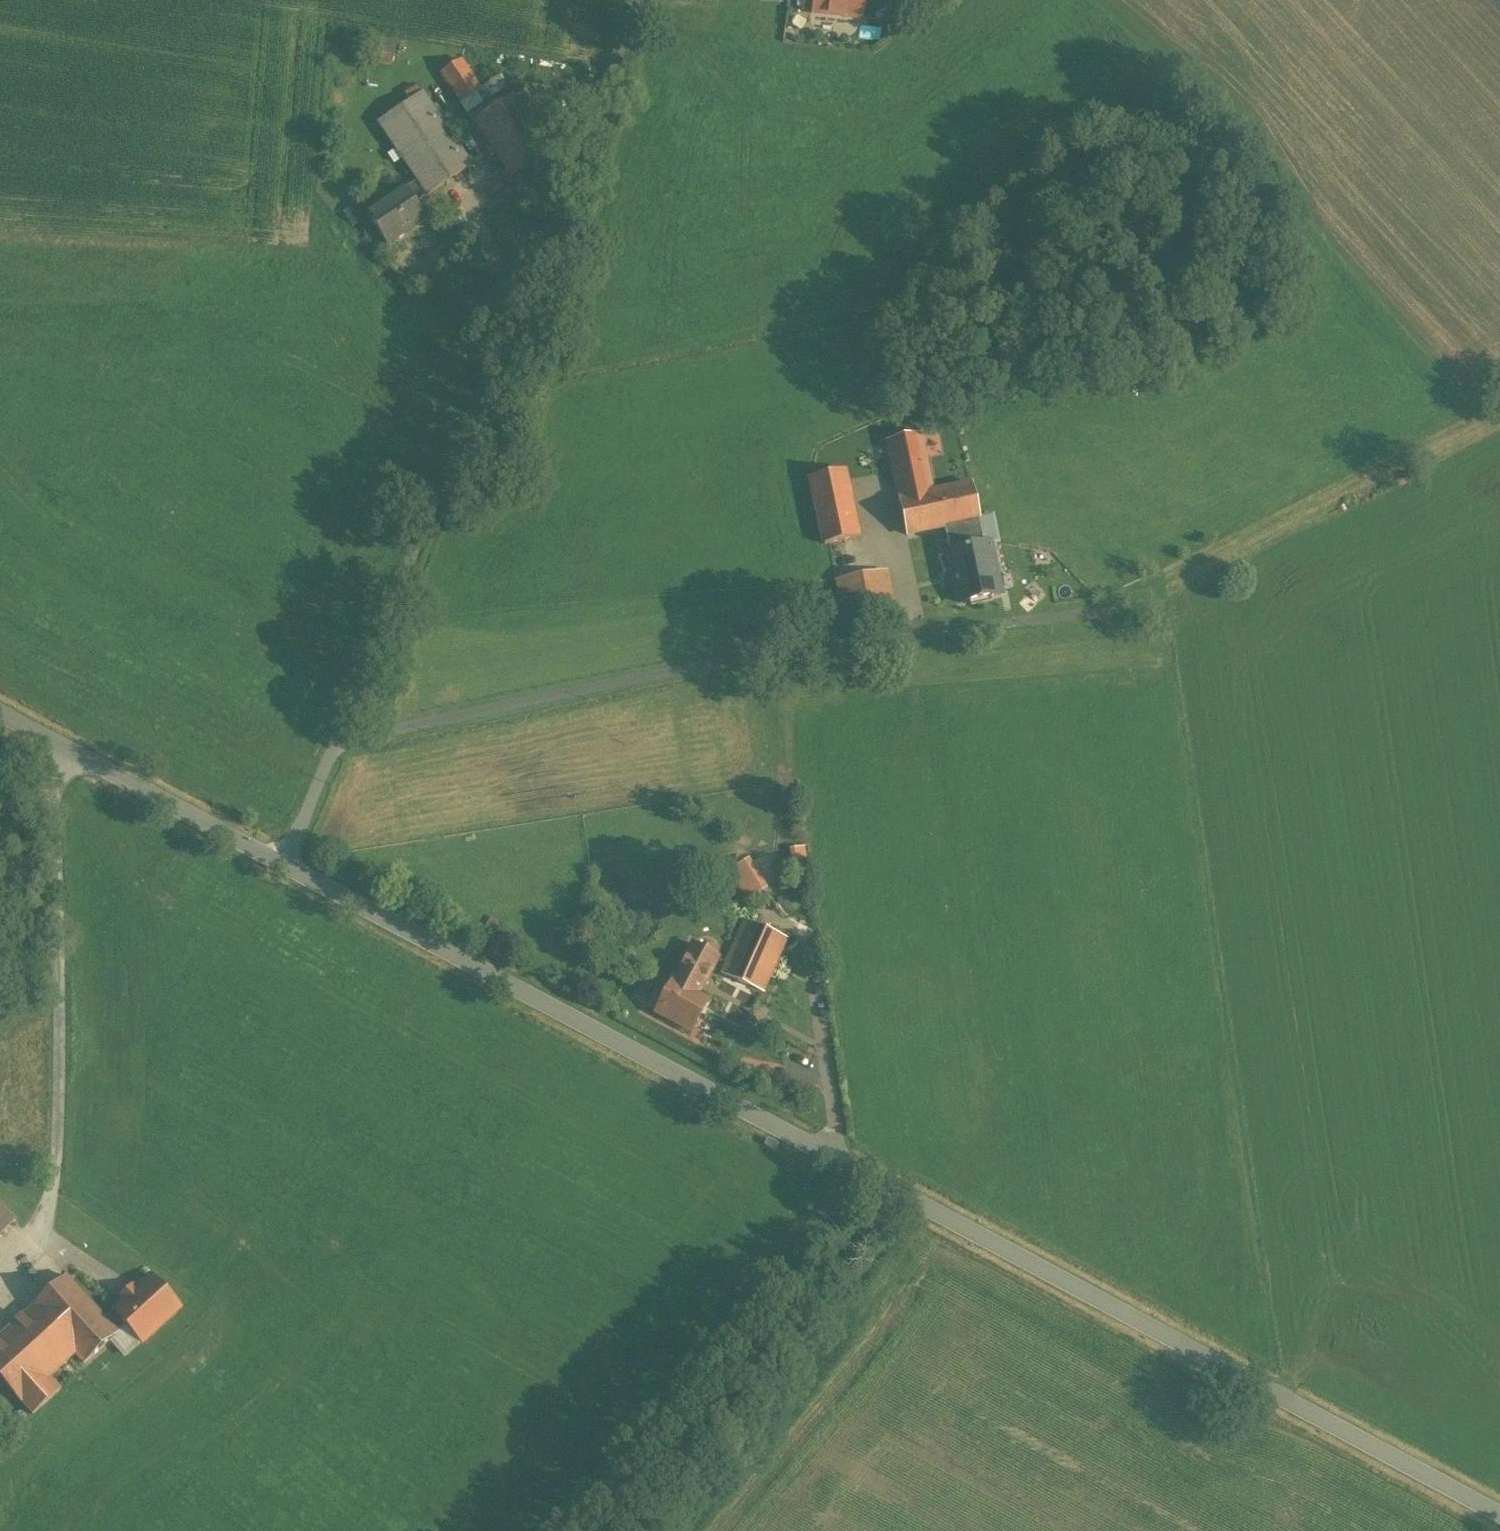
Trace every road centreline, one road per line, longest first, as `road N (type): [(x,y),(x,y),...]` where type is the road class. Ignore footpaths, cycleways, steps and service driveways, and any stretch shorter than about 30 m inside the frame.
road 1 (tertiary): [(285,863),(1499,1514)]
road 2 (unclassified): [(285,863),(632,0)]
road 3 (track): [(891,1190),(611,1530)]
road 4 (track): [(1499,413),(1107,611)]
road 5 (tertiary): [(0,710),(285,863)]

